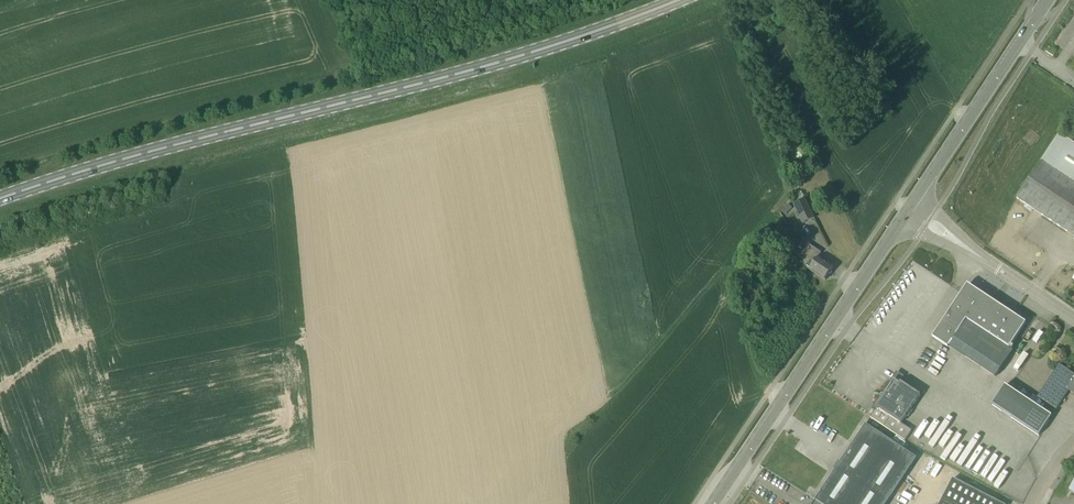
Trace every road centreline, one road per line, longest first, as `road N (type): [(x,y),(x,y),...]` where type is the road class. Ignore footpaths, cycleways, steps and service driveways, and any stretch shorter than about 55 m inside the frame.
road 1 (primary): [(0,198),(501,68),(690,0)]
road 2 (tertiary): [(713,503),(909,210)]
road 3 (tertiary): [(909,210),(1047,0)]
road 4 (unclassified): [(1073,319),(909,210)]

